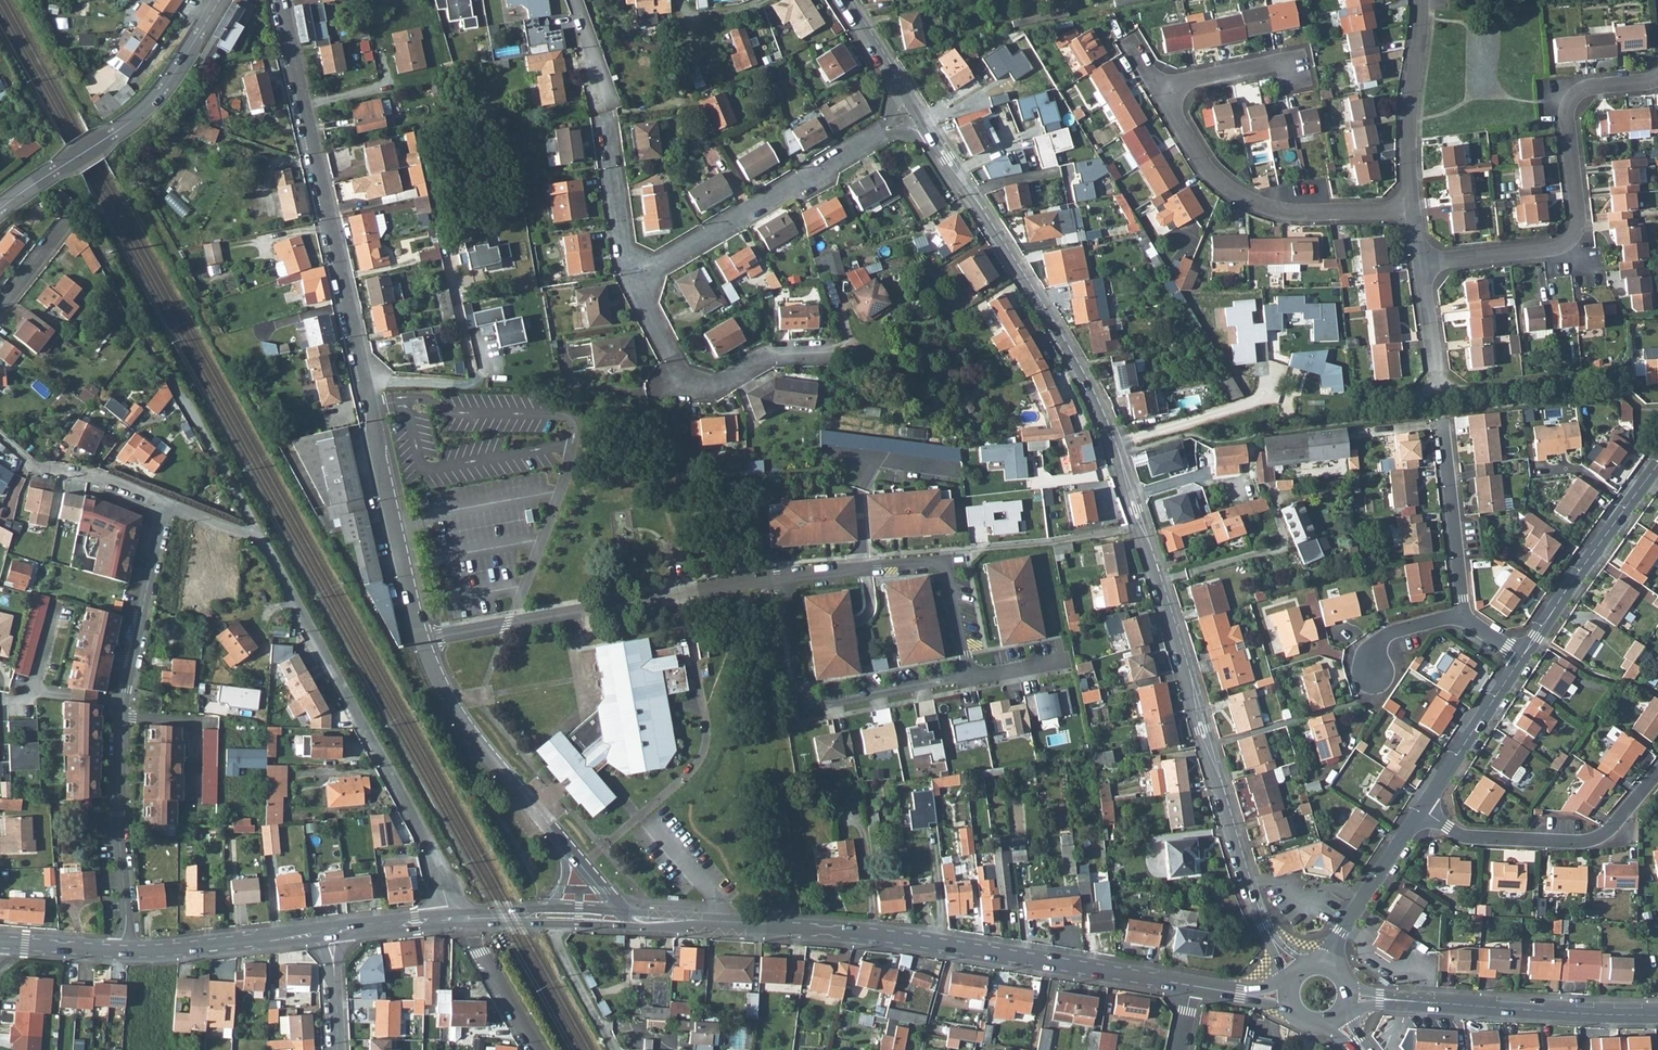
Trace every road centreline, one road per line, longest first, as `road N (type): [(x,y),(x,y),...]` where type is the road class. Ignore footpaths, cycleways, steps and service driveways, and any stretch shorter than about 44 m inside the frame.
road 1 (tertiary): [(930,133),(1082,372),(1114,439),(1239,859),(1260,916),(1296,972)]
road 2 (residential): [(559,840),(456,717),(421,640),(280,0)]
road 3 (tertiary): [(721,924),(897,934),(1193,986)]
road 4 (residential): [(122,950),(124,705),(166,507)]
road 5 (residential): [(448,920),(425,841),(261,541)]
road 6 (residential): [(1657,75),(1575,95),(1565,116),(1578,223),(1570,238),(1554,249),(1421,262)]
road 7 (residential): [(1412,209),(1287,212),(1237,195),(1208,170),(1157,84)]
road 8 (tertiary): [(1657,1014),(1348,996)]
road 9 (residential): [(881,135),(632,280)]
road 10 (residential): [(1424,806),(1470,837),(1590,841),(1657,770)]
road 11 (unclassified): [(261,541),(139,326)]
road 12 (tertiary): [(55,171),(147,107),(220,0)]
road 13 (residential): [(1520,656),(1657,462)]
road 14 (residential): [(590,48),(632,280)]
road 15 (residential): [(632,280),(694,396),(771,354)]
road 16 (tertiary): [(122,950),(192,950),(331,932)]
road 17 (residential): [(1420,0),(1409,114),(1412,209)]
road 18 (residential): [(1442,418),(1464,617)]
road 19 (residential): [(1330,965),(1338,937),(1424,806)]
road 20 (residential): [(1424,806),(1520,656)]
road 21 (residential): [(1157,84),(1292,59),(1297,87)]
road 22 (residential): [(166,507),(92,476),(30,462)]
road 23 (residential): [(550,925),(618,1049)]
road 24 (track): [(139,326),(74,210)]
road 25 (residential): [(1421,262),(1439,384)]
road 26 (tertiary): [(0,942),(122,950)]
road 27 (residential): [(74,210),(0,306)]
road 28 (residential): [(1373,671),(1375,647),(1389,634),(1464,617)]

